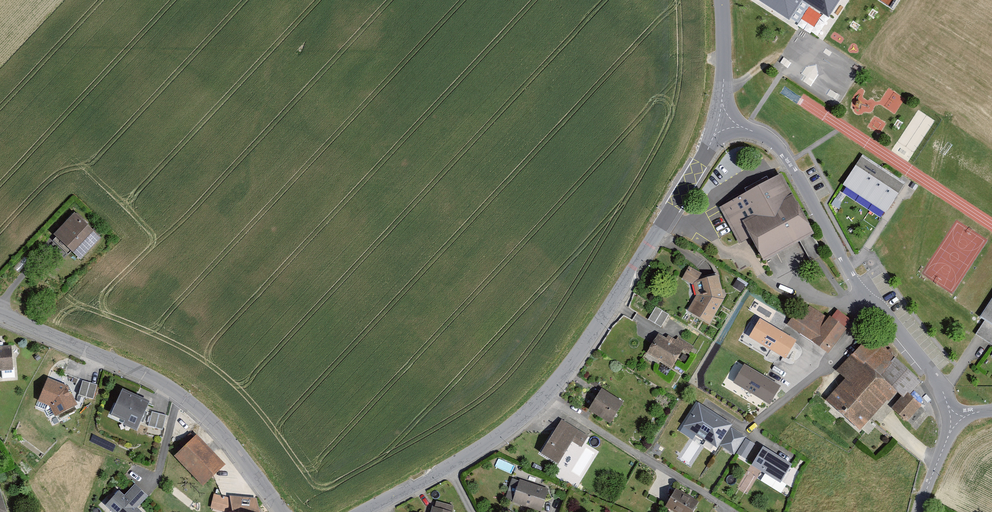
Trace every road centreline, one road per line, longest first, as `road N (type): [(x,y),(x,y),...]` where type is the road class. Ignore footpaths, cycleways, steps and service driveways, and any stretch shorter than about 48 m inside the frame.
road 1 (tertiary): [(721,119),(669,215),(543,398),(449,468),(361,511)]
road 2 (unclassified): [(721,119),(780,147),(858,282),(955,415)]
road 3 (unclassified): [(279,511),(232,444),(175,390),(0,315)]

